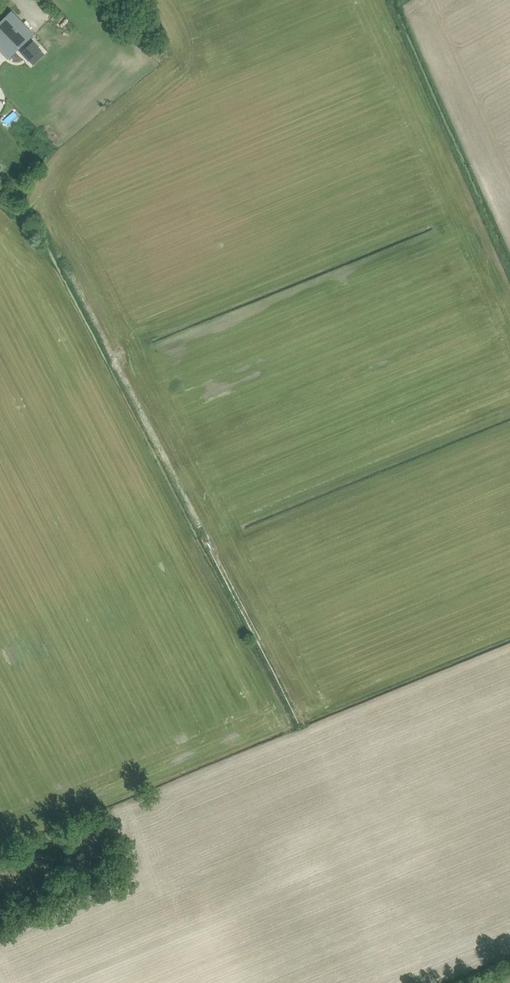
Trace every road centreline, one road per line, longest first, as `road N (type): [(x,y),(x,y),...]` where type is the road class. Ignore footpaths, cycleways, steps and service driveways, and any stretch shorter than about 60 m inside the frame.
road 1 (track): [(52,143),(28,195),(301,732)]

